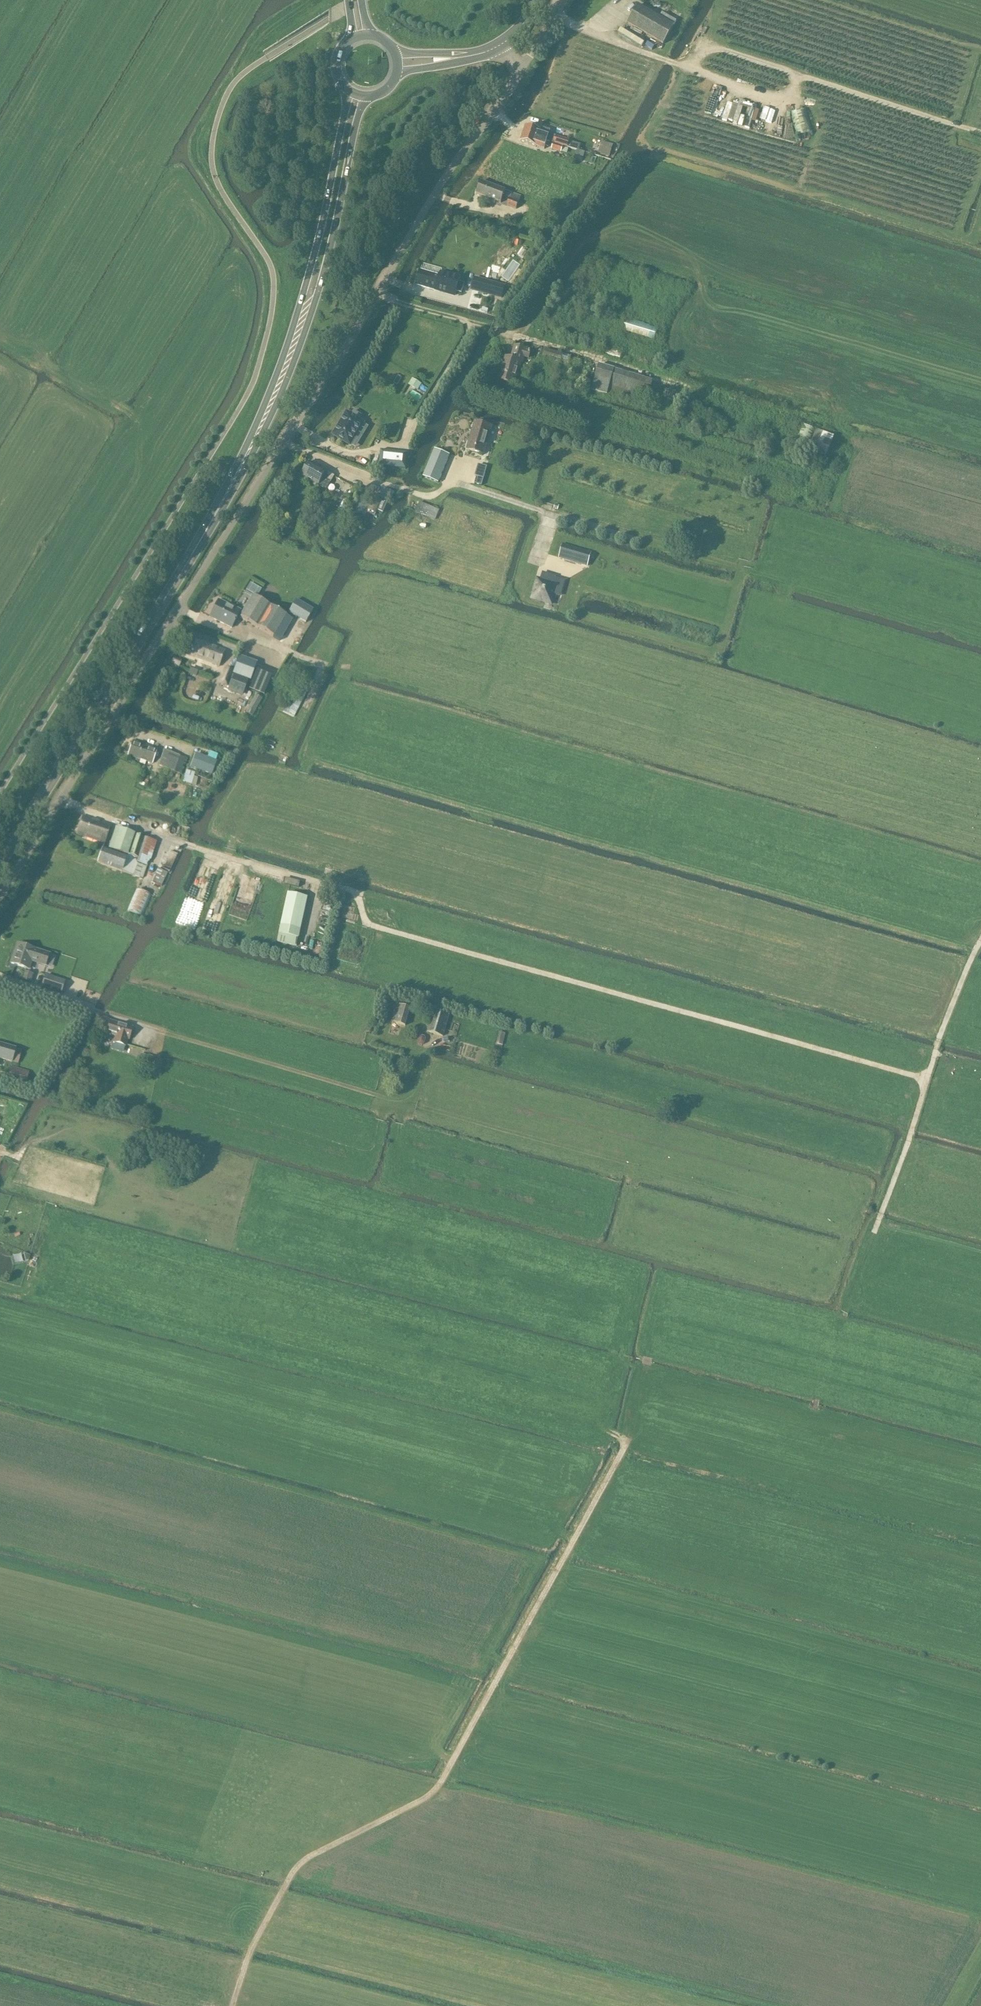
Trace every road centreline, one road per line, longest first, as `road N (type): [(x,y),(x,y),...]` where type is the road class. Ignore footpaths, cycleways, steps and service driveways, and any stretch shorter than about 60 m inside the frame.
road 1 (unclassified): [(523,69),(432,200),(0,900)]
road 2 (track): [(232,2005),(251,1949),(296,1867),(436,1788),(628,1441)]
road 3 (track): [(926,1079),(367,923),(356,893),(314,882)]
road 4 (track): [(980,941),(938,1040),(816,1400)]
road 5 (primary): [(213,519),(240,479),(303,339),(366,96)]
road 6 (primary): [(346,89),(304,292),(213,519)]
road 7 (primary): [(0,866),(213,519)]
road 8 (track): [(403,1102),(152,1029)]

